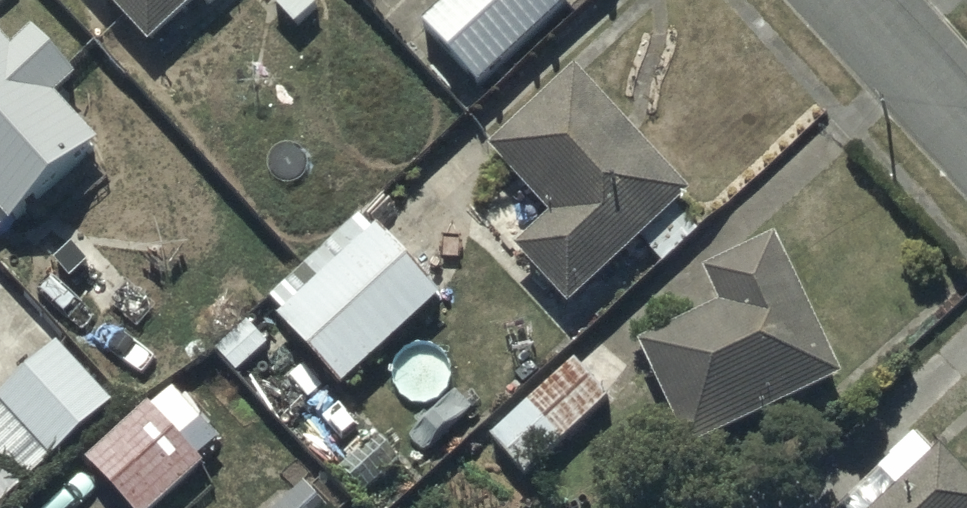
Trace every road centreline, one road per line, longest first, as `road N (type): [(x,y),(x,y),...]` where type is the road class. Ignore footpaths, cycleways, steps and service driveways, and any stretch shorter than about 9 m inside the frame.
road 1 (residential): [(966,124),(854,0)]

